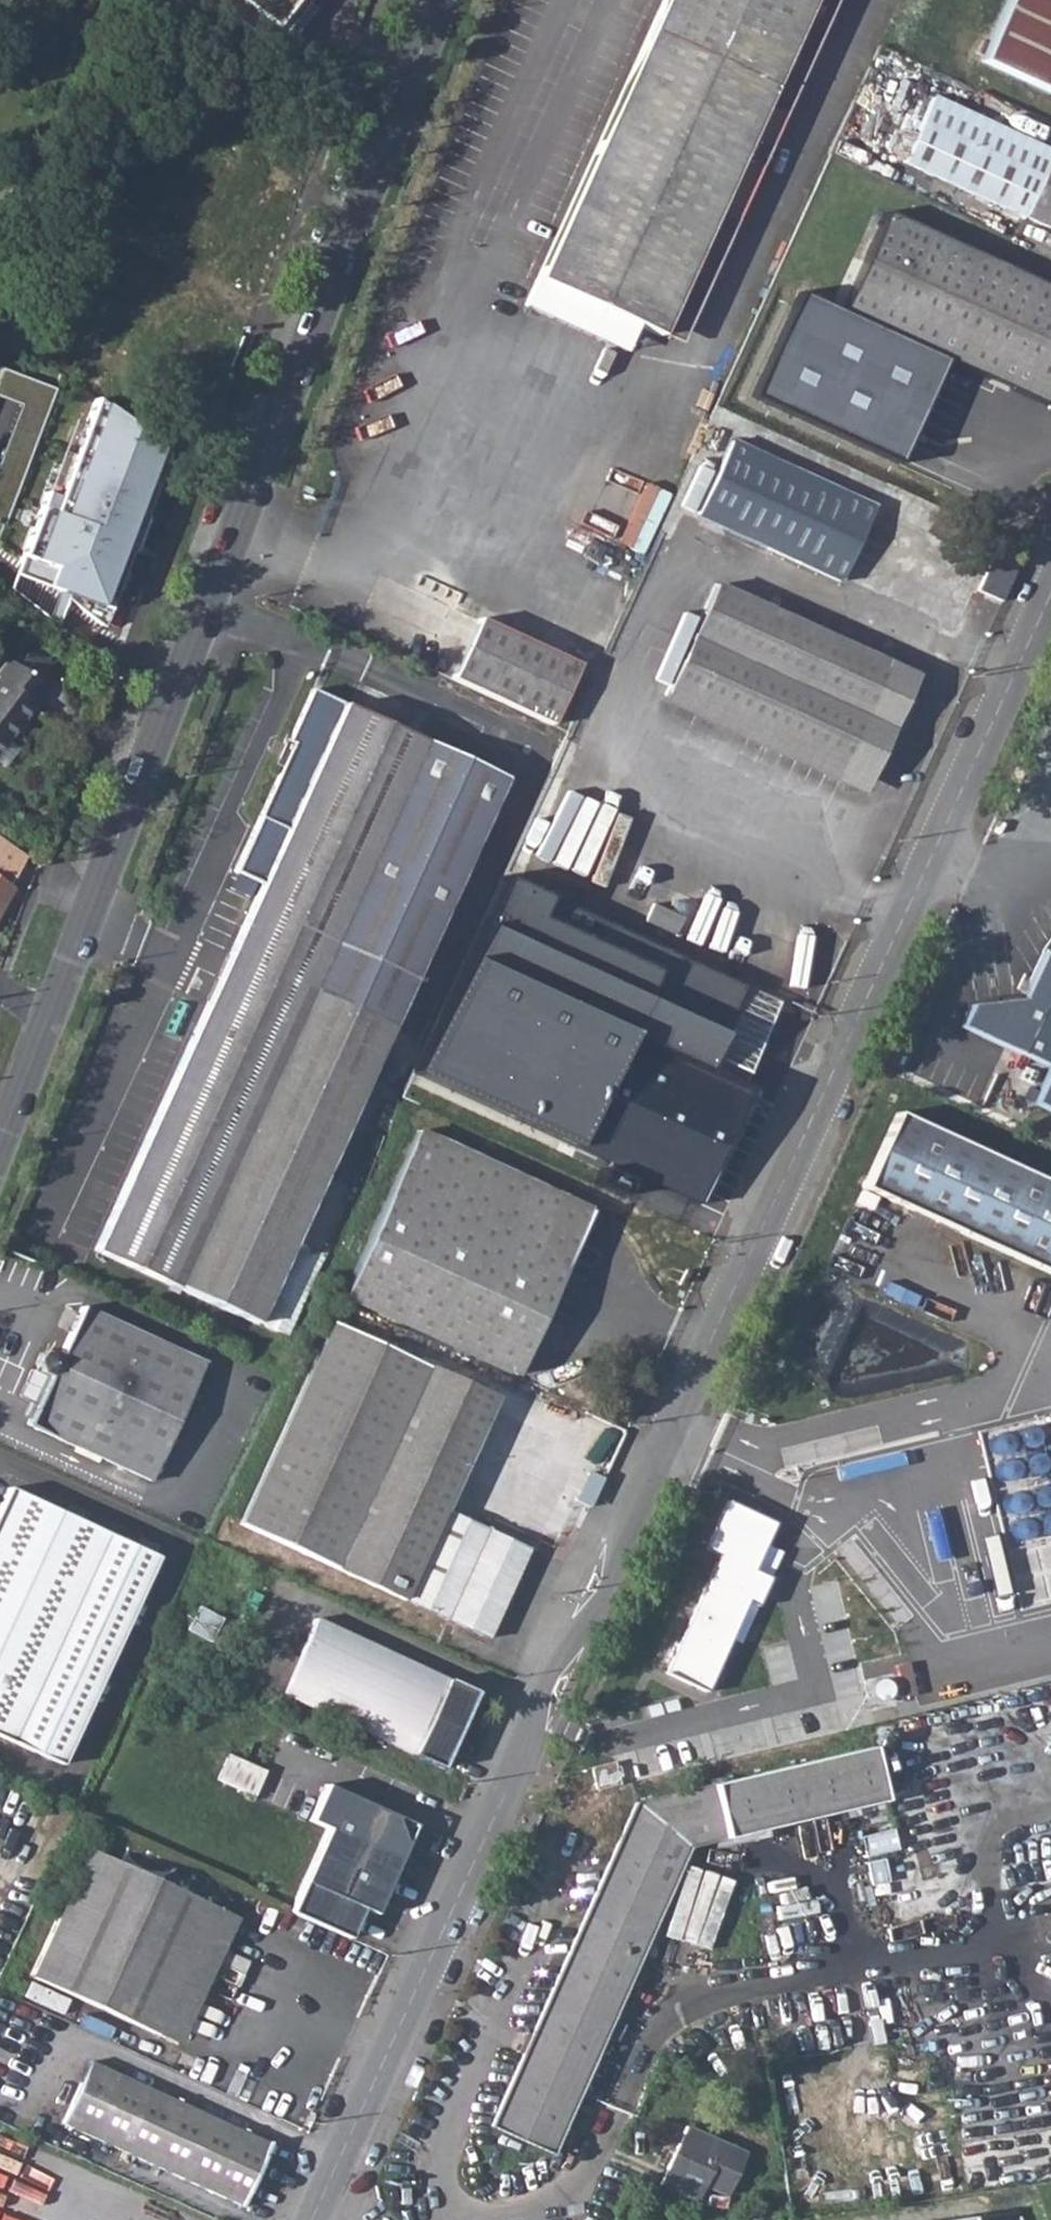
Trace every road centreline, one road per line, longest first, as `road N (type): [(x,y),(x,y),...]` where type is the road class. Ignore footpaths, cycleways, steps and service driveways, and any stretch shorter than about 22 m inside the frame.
road 1 (residential): [(314,2219),(1050,601)]
road 2 (tertiary): [(47,1021),(446,0)]
road 3 (tertiary): [(5,1139),(47,1021)]

